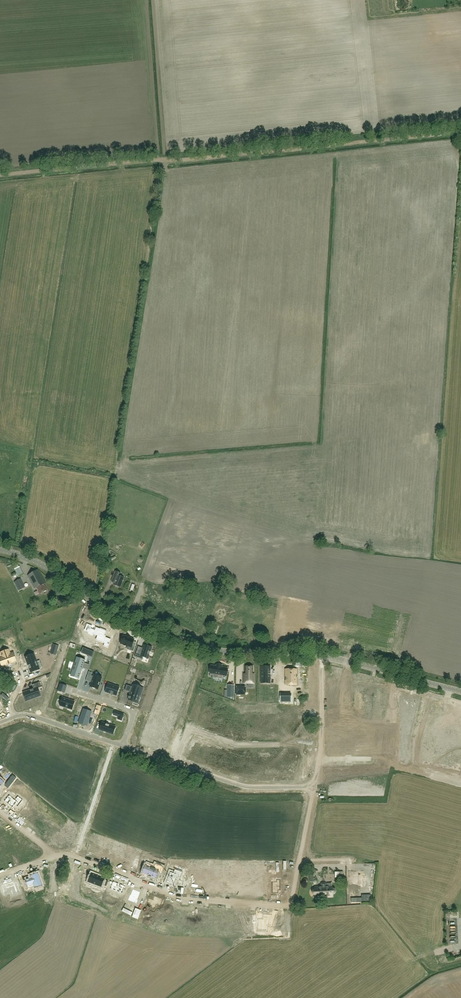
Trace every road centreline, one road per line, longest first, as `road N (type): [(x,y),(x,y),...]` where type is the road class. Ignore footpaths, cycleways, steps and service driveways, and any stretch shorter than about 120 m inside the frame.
road 1 (track): [(460,131),(0,175)]
road 2 (residential): [(315,786),(290,906),(190,898),(68,852),(57,856)]
road 3 (tertiary): [(93,599),(214,652),(323,656)]
road 4 (residential): [(176,763),(248,787),(315,786)]
road 5 (tertiary): [(323,656),(460,692)]
road 6 (residential): [(323,656),(315,786)]
road 7 (residential): [(176,763),(189,728),(238,745),(279,745)]

